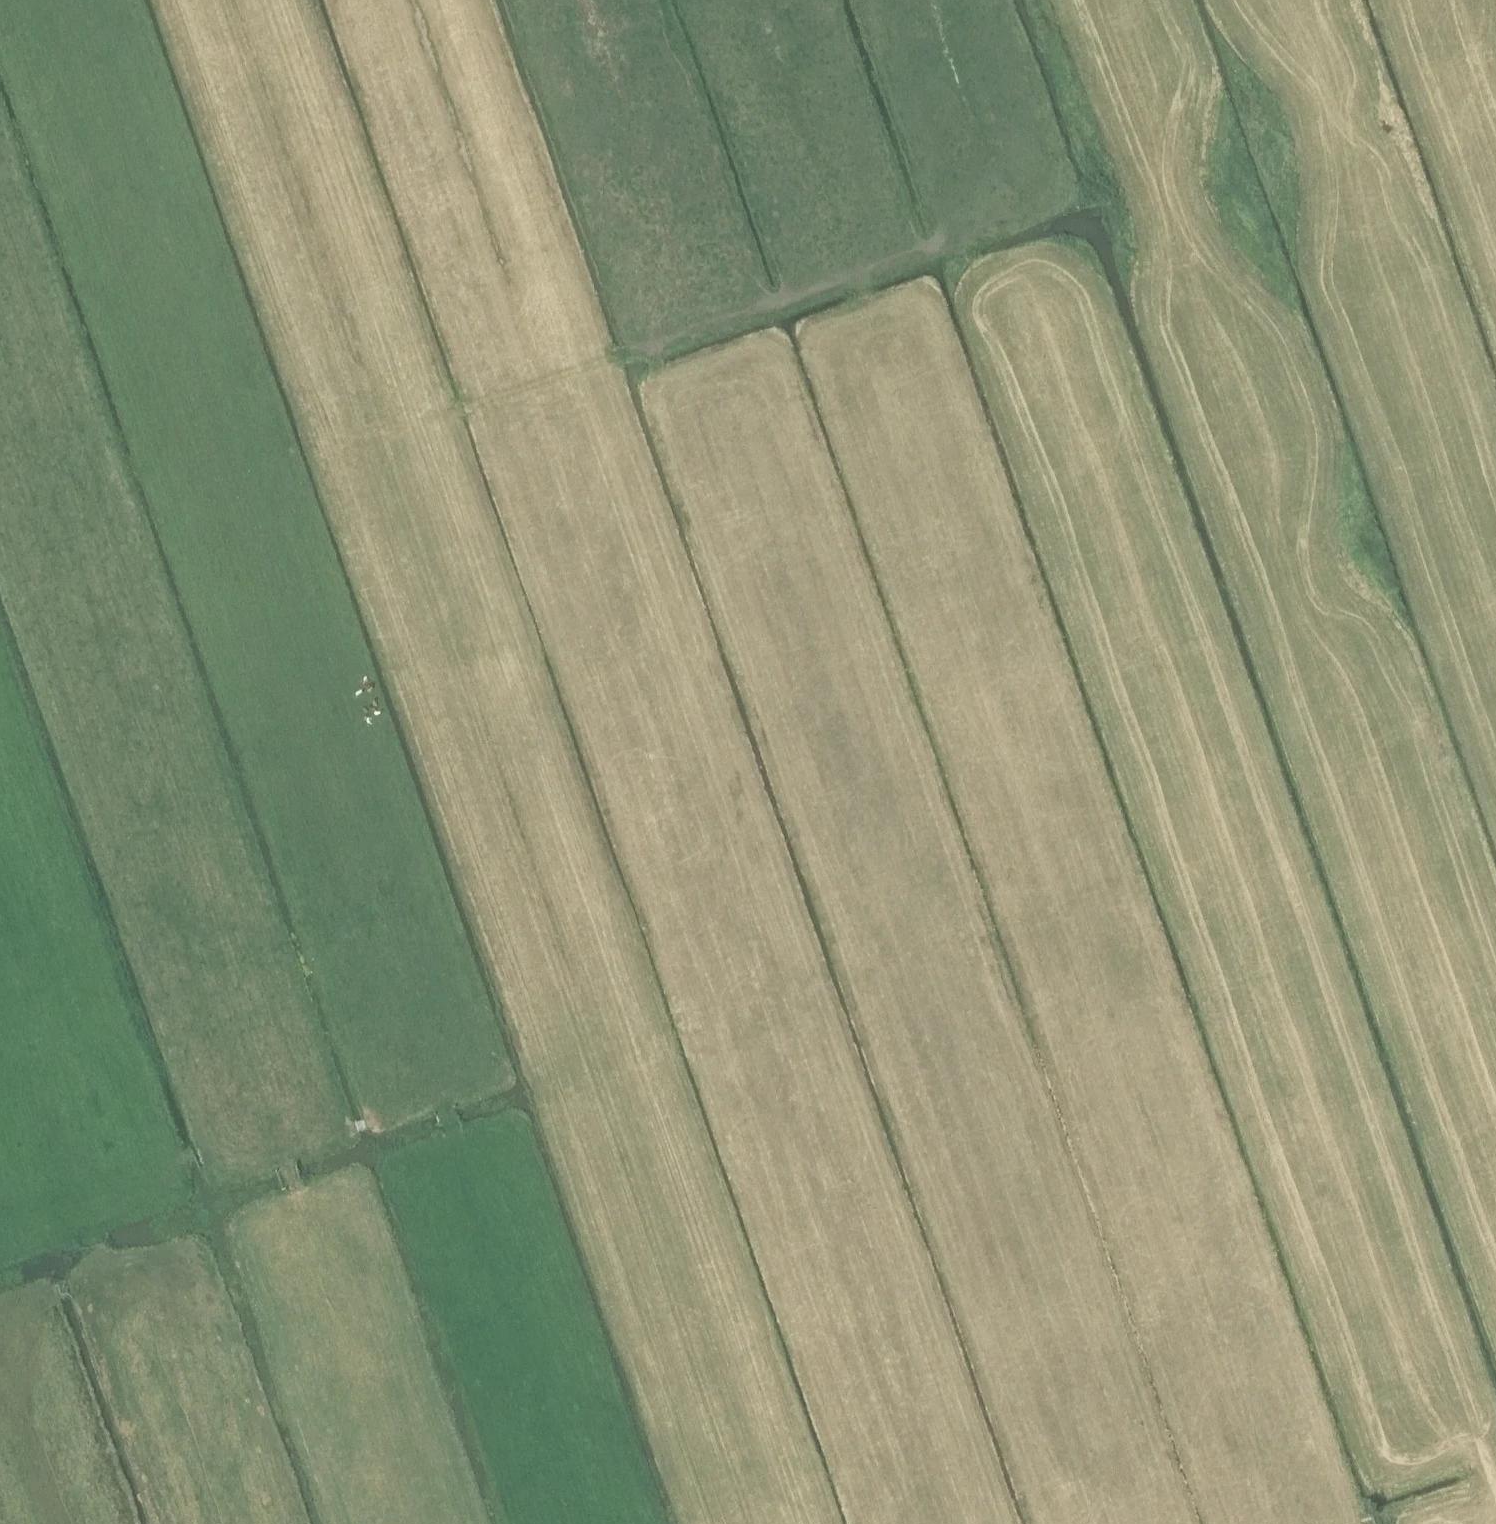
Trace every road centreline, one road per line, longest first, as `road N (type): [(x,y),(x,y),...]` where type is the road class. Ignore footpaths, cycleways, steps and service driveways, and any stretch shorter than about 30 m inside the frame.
road 1 (track): [(1495,1487),(1362,1523)]

